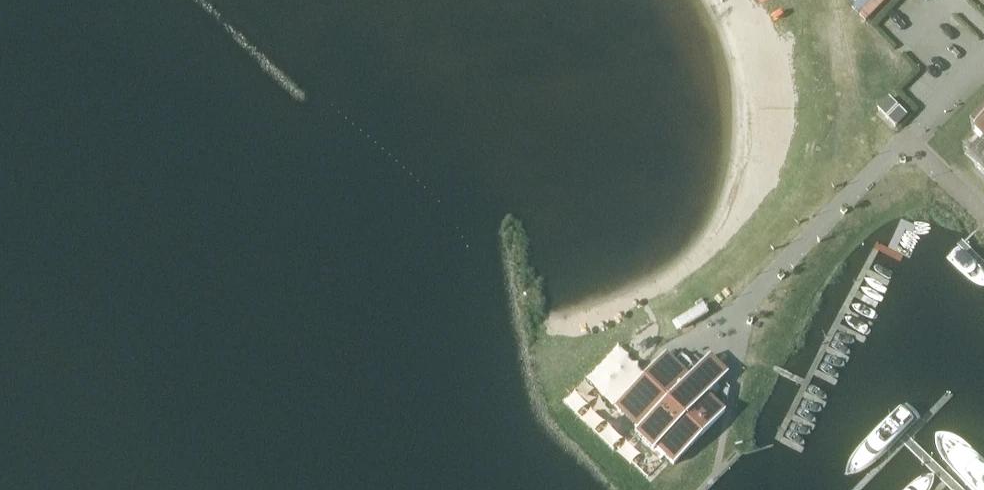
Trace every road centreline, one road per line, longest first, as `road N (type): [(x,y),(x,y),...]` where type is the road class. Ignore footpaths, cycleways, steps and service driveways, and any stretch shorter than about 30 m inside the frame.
road 1 (residential): [(720,330),(983,56)]

